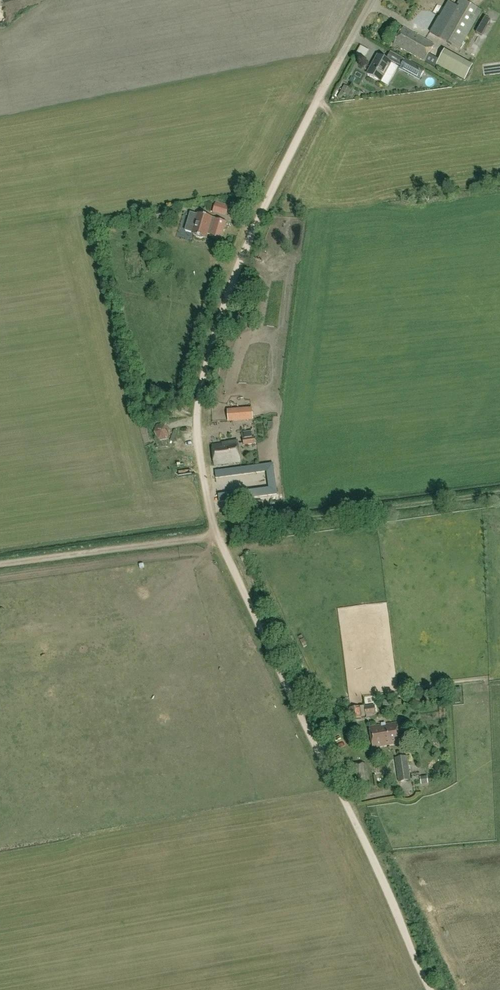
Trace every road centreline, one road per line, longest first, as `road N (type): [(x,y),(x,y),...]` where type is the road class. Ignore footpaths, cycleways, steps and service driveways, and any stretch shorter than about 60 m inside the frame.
road 1 (track): [(432,989),(217,533),(198,440),(200,386),(222,308),(263,206),(338,61)]
road 2 (track): [(0,565),(499,492)]

